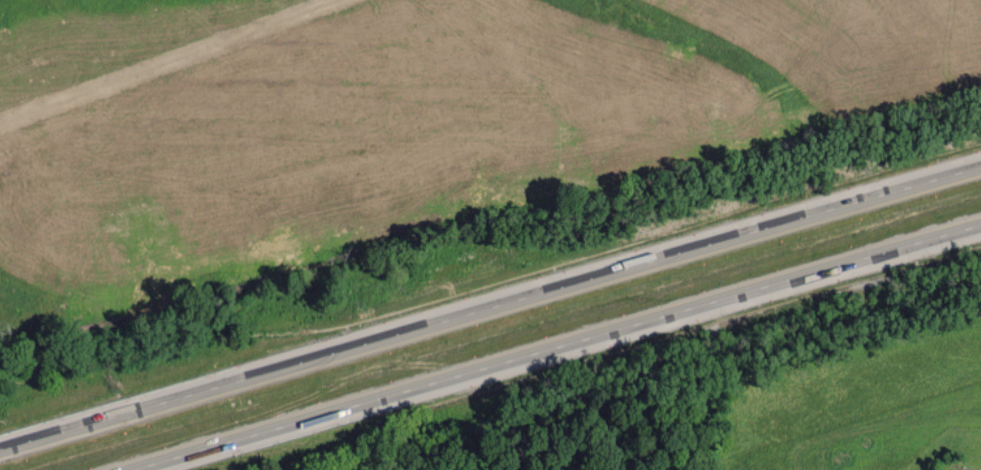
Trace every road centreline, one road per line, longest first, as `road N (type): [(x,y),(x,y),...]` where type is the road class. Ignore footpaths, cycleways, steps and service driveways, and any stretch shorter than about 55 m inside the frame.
road 1 (motorway): [(980,172),(0,454)]
road 2 (motorway): [(139,469),(980,234)]

